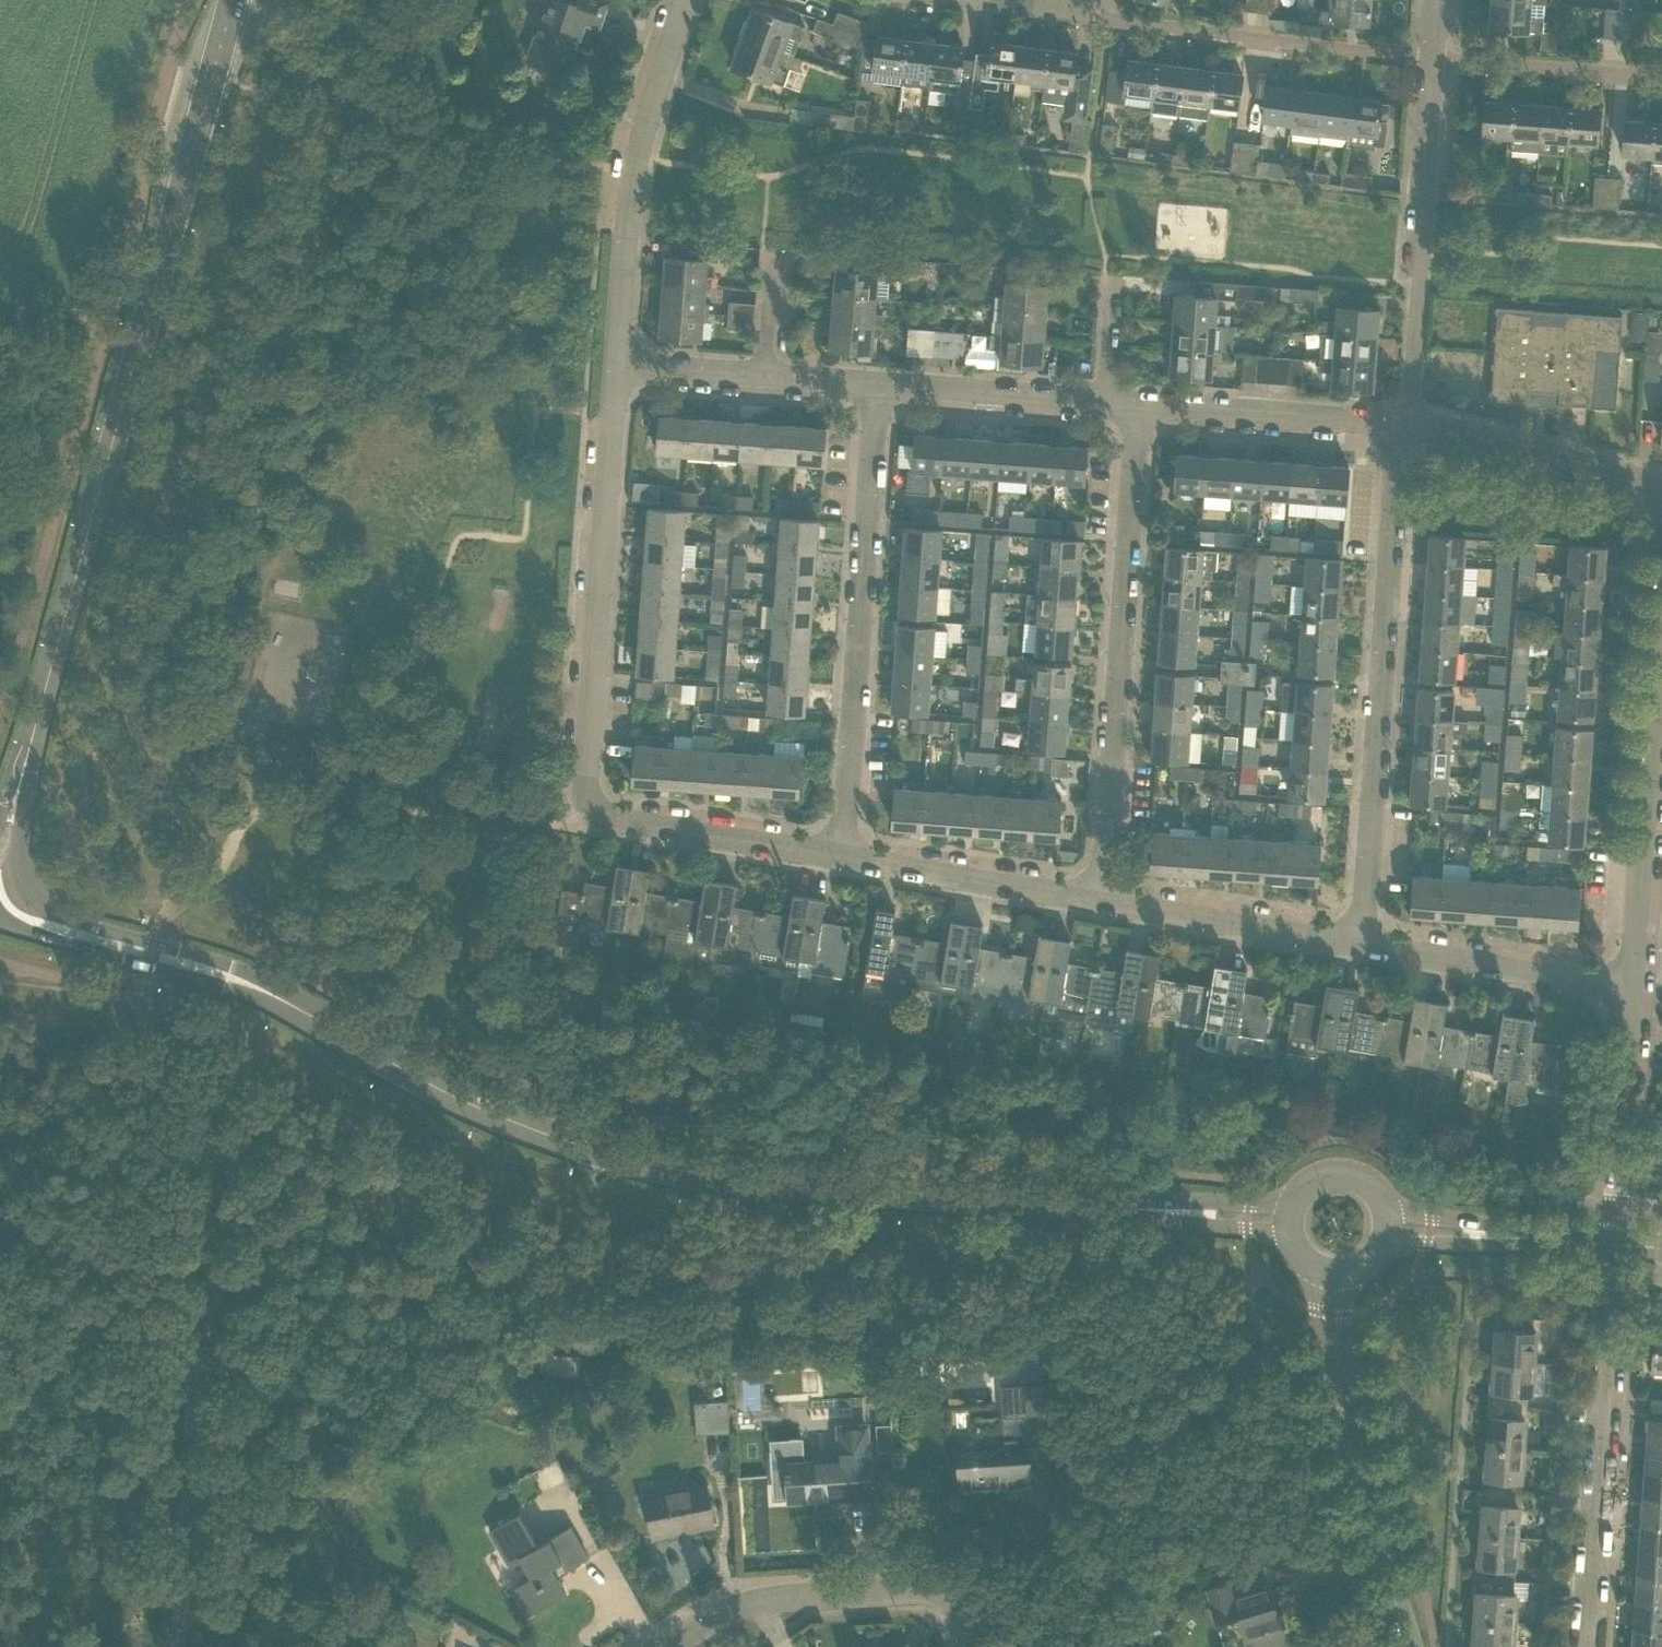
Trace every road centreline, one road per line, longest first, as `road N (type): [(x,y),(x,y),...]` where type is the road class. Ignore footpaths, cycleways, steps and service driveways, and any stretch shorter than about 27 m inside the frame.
road 1 (secondary): [(1166,1214),(692,1179),(483,1111),(276,994),(218,973)]
road 2 (secondary): [(20,779),(231,0)]
road 3 (residential): [(845,856),(618,817),(590,797),(583,779),(617,363)]
road 4 (residential): [(1362,940),(1405,419)]
road 5 (residential): [(1102,896),(1139,402)]
road 6 (residential): [(845,856),(876,384)]
road 7 (residential): [(1581,1646),(1608,1307),(1625,1290),(1661,1283)]
road 8 (residential): [(1633,987),(1661,611)]
road 9 (residential): [(617,363),(636,158),(688,0)]
road 10 (residential): [(1405,419),(1431,58)]
road 11 (residential): [(1431,58),(1087,12)]
road 12 (secondary): [(218,973),(35,907),(18,876),(20,779)]
road 13 (residential): [(664,1646),(734,1610),(786,1596),(920,1588),(955,1604)]
road 14 (residential): [(1633,987),(1362,940)]
road 15 (residential): [(1139,402),(1405,419)]
road 16 (residential): [(1405,419),(1661,487)]
road 17 (residential): [(1362,940),(1102,896)]
road 18 (residential): [(1102,896),(845,856)]
road 19 (residential): [(1611,1244),(1633,987)]
road 20 (residential): [(1661,76),(1431,58)]
road 21 (secondary): [(0,913),(15,926),(80,947),(218,973)]
road 22 (residential): [(876,384),(1104,400)]
road 23 (tertiary): [(1409,1646),(1345,1434)]
road 24 (tertiary): [(1310,1268),(1325,1381),(1345,1434)]
road 25 (tertiary): [(1345,1434),(1347,1276)]
road 26 (residential): [(617,363),(764,375)]
road 27 (secondary): [(1295,1201),(1208,1201),(1166,1214)]
road 28 (secondary): [(1383,1249),(1472,1249),(1509,1238)]
road 29 (secondary): [(1166,1214),(1290,1243)]
road 30 (residential): [(764,375),(771,249)]
road 31 (residential): [(1104,400),(1113,275)]
road 32 (secondary): [(1509,1238),(1386,1214)]

